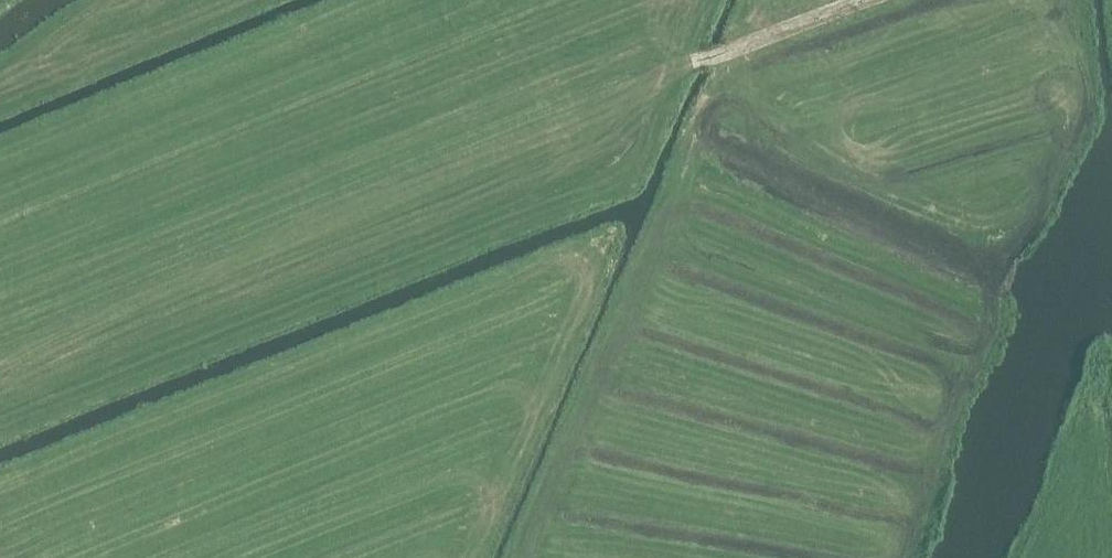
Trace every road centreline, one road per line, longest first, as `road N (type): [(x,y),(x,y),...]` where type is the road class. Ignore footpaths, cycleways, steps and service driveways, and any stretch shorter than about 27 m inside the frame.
road 1 (track): [(0,410),(594,182),(625,164),(676,72),(865,0)]
road 2 (track): [(468,557),(578,300),(560,273),(542,274),(0,508)]
road 3 (track): [(118,557),(490,406),(531,410)]

